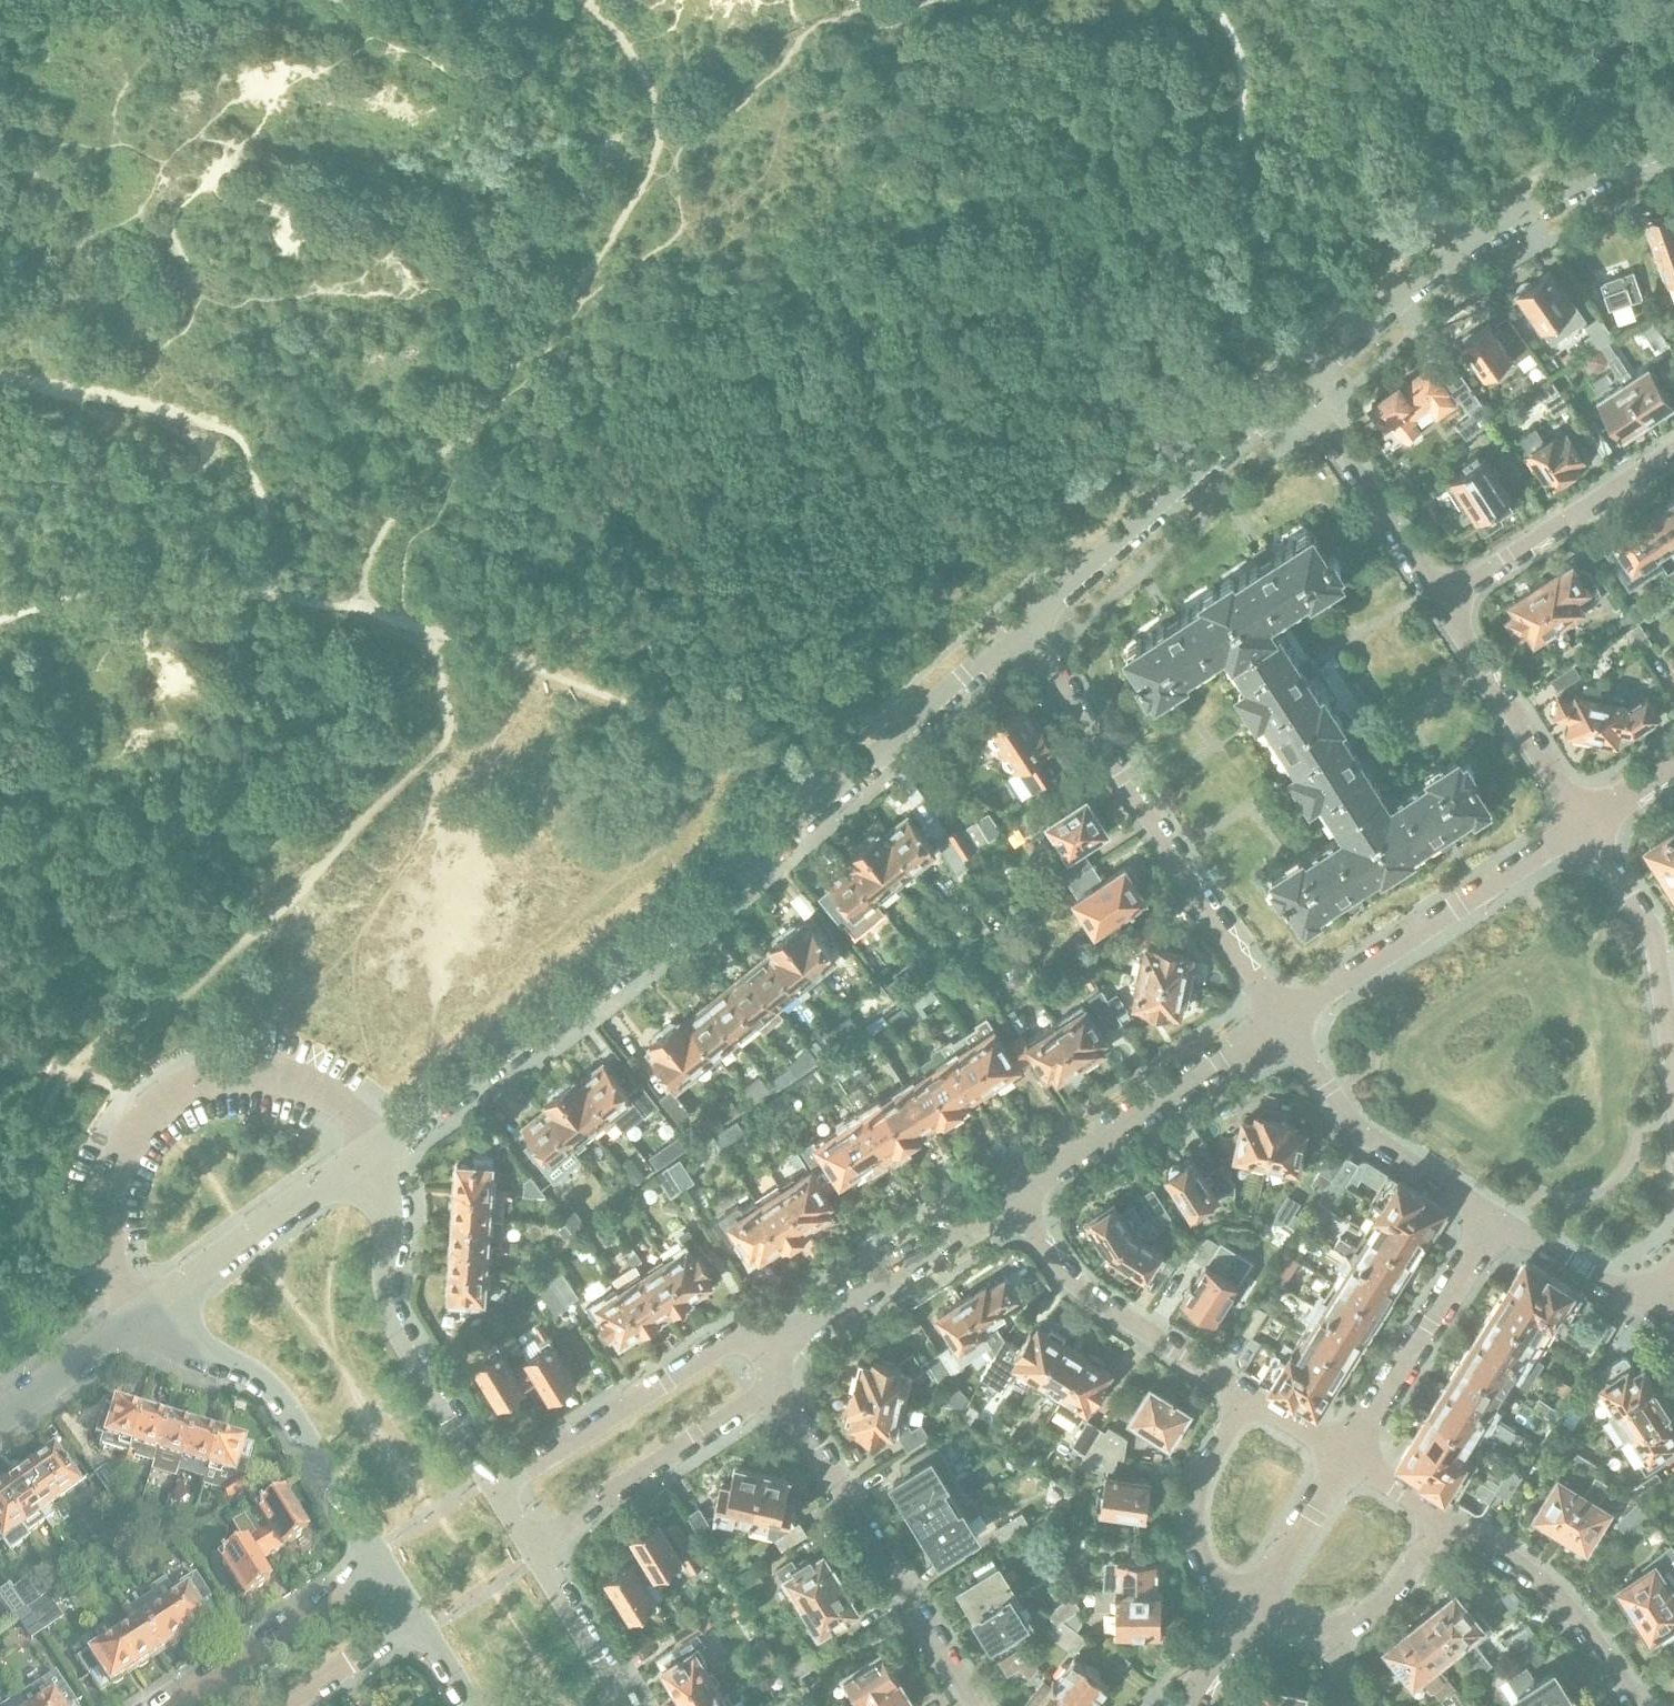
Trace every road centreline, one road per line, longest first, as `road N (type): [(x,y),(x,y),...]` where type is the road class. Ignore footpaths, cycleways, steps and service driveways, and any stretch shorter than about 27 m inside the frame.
road 1 (residential): [(380,1156),(626,967),(1024,628)]
road 2 (residential): [(1284,1021),(1024,628)]
road 3 (residential): [(1300,383),(1512,219),(1673,147)]
road 4 (residential): [(976,1705),(775,1386)]
road 5 (residential): [(1024,628),(1300,383)]
road 6 (residential): [(496,1491),(389,1323),(380,1156)]
road 7 (residential): [(1284,1021),(1585,828)]
road 8 (residential): [(149,1314),(205,1357),(264,1384),(382,1564)]
road 9 (residential): [(1016,1202),(1284,1021)]
road 10 (residential): [(768,1355),(734,1343),(496,1491)]
road 11 (residential): [(1248,1398),(1088,1300),(1042,1249),(1016,1202)]
road 12 (residential): [(1497,1217),(1346,1110),(1284,1021)]
road 13 (residential): [(768,1355),(1016,1202)]
road 14 (residential): [(538,1547),(775,1386)]
road 15 (residential): [(1347,1458),(1497,1217)]
road 16 (residential): [(149,1314),(380,1156)]
road 17 (residential): [(1640,1705),(1571,1605),(1509,1555),(1441,1517)]
road 18 (residential): [(1445,604),(1673,452)]
road 19 (residential): [(1585,828),(1482,675),(1445,604)]
road 20 (residential): [(1445,604),(1300,383)]
road 21 (residential): [(382,1564),(167,1705)]
road 22 (residential): [(1248,1398),(1205,1471),(1195,1532),(1207,1567),(1256,1607)]
road 23 (residential): [(1673,1047),(1659,934),(1585,828)]
road 24 (residential): [(1673,1295),(1606,1284),(1497,1217)]
road 25 (residential): [(635,1705),(538,1547)]
road 26 (residential): [(149,1314),(0,1423)]
road 27 (residential): [(1256,1607),(1347,1458)]
road 28 (residential): [(288,1705),(420,1626)]
road 29 (residential): [(1343,1630),(1385,1604),(1441,1517)]
road 30 (residential): [(1186,1705),(1256,1607)]

